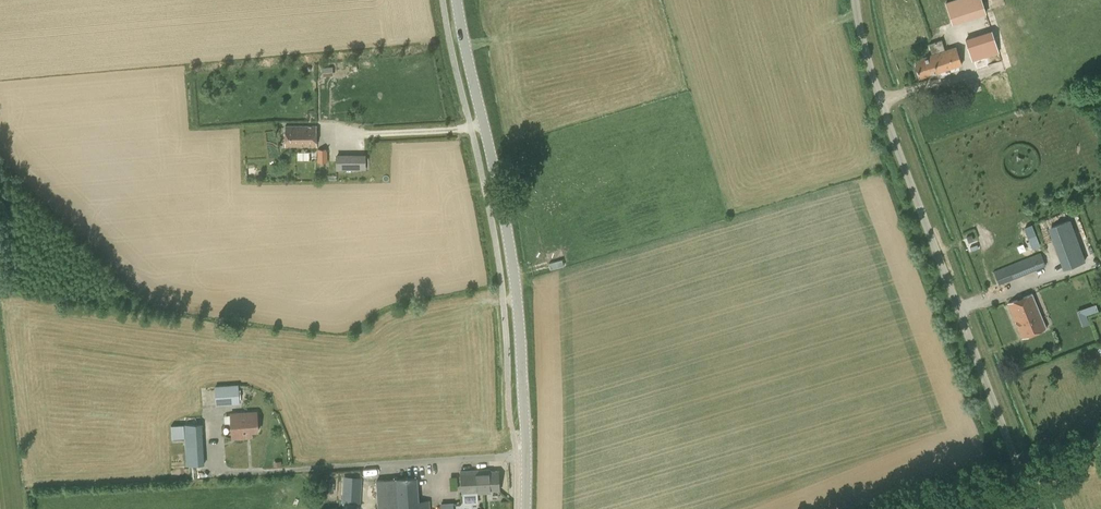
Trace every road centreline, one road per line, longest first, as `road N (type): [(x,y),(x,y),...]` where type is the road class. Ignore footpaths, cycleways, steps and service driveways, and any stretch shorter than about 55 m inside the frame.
road 1 (unclassified): [(1034,508),(922,233),(879,108),(855,0)]
road 2 (tertiary): [(526,508),(516,282),(457,0)]

